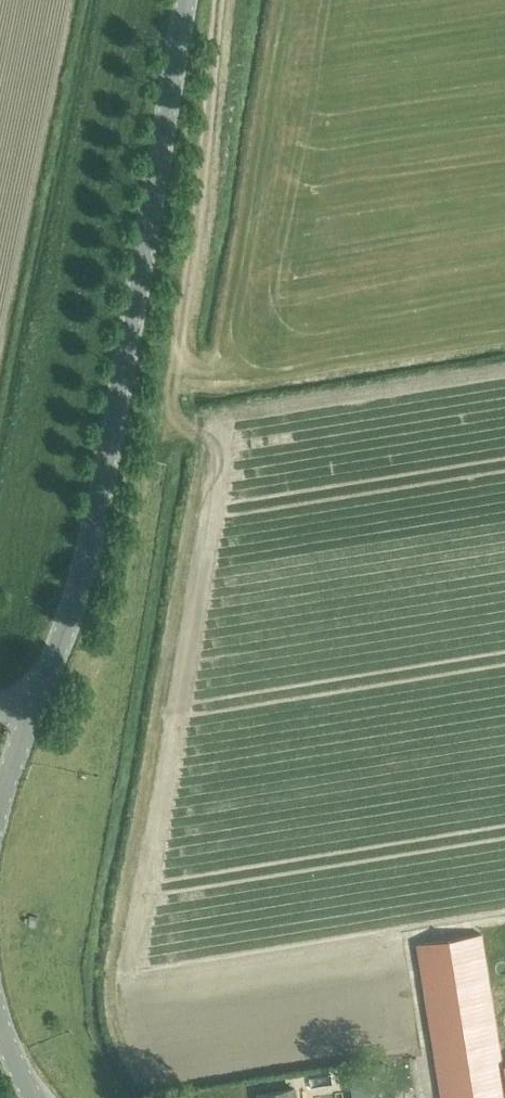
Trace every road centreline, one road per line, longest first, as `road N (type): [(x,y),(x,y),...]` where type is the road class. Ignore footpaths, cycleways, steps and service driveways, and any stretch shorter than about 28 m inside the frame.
road 1 (tertiary): [(0,803),(85,570),(188,0)]
road 2 (track): [(200,437),(183,431),(169,402),(221,0)]

